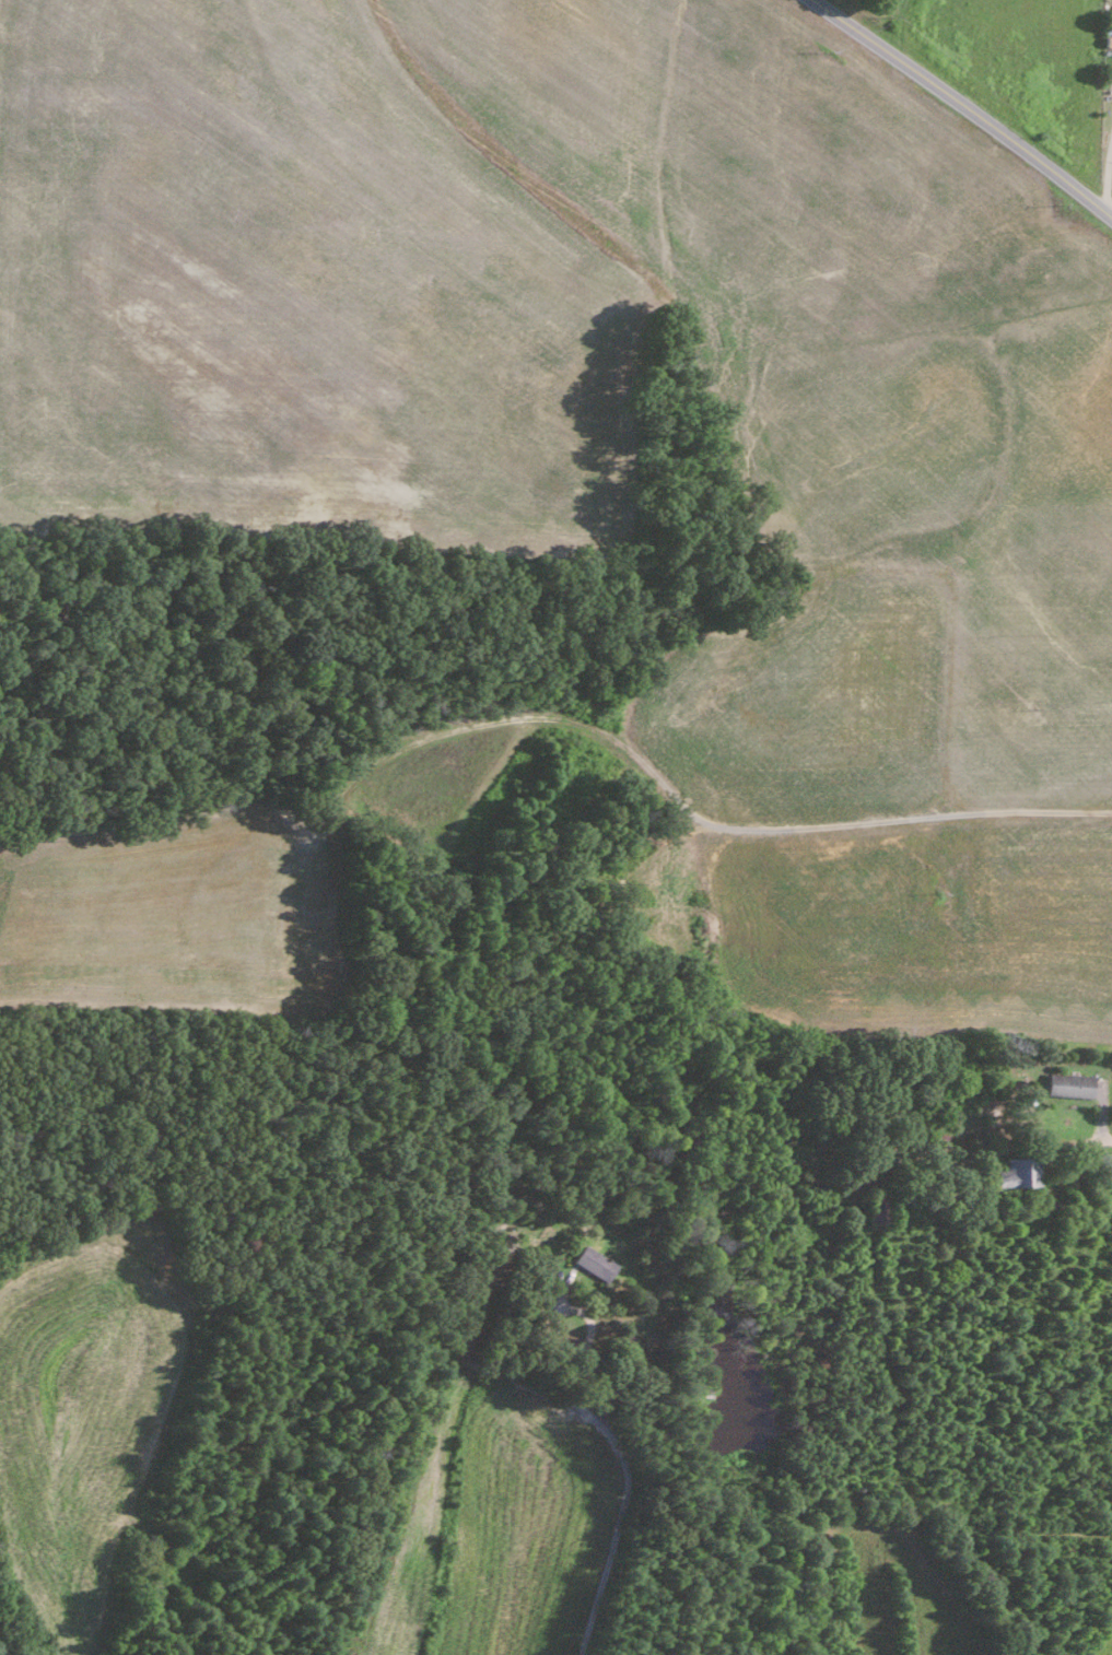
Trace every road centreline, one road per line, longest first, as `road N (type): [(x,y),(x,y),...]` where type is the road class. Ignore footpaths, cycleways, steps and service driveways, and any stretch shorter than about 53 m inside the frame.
road 1 (residential): [(1111,219),(814,0)]

